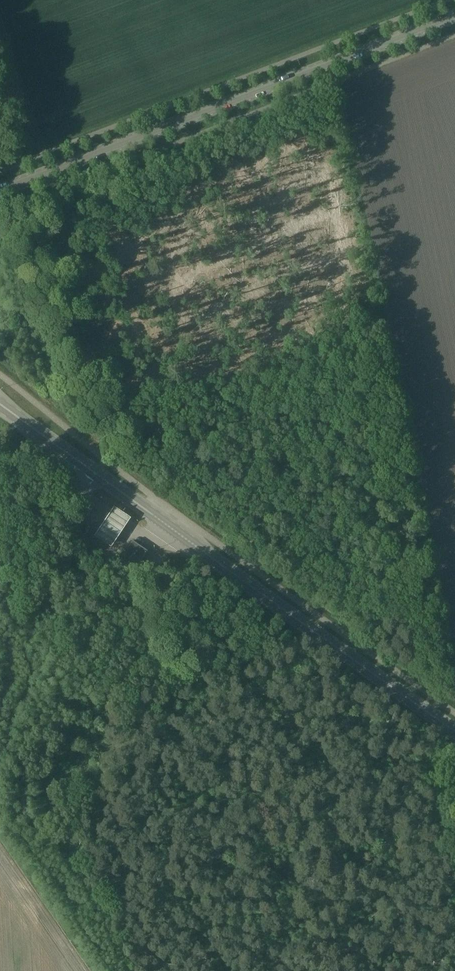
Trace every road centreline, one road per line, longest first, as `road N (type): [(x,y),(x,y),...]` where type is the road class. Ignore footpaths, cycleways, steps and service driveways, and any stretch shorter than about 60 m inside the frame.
road 1 (primary): [(454,730),(0,404)]
road 2 (secondary): [(0,189),(454,17)]
road 3 (track): [(302,970),(148,535)]

